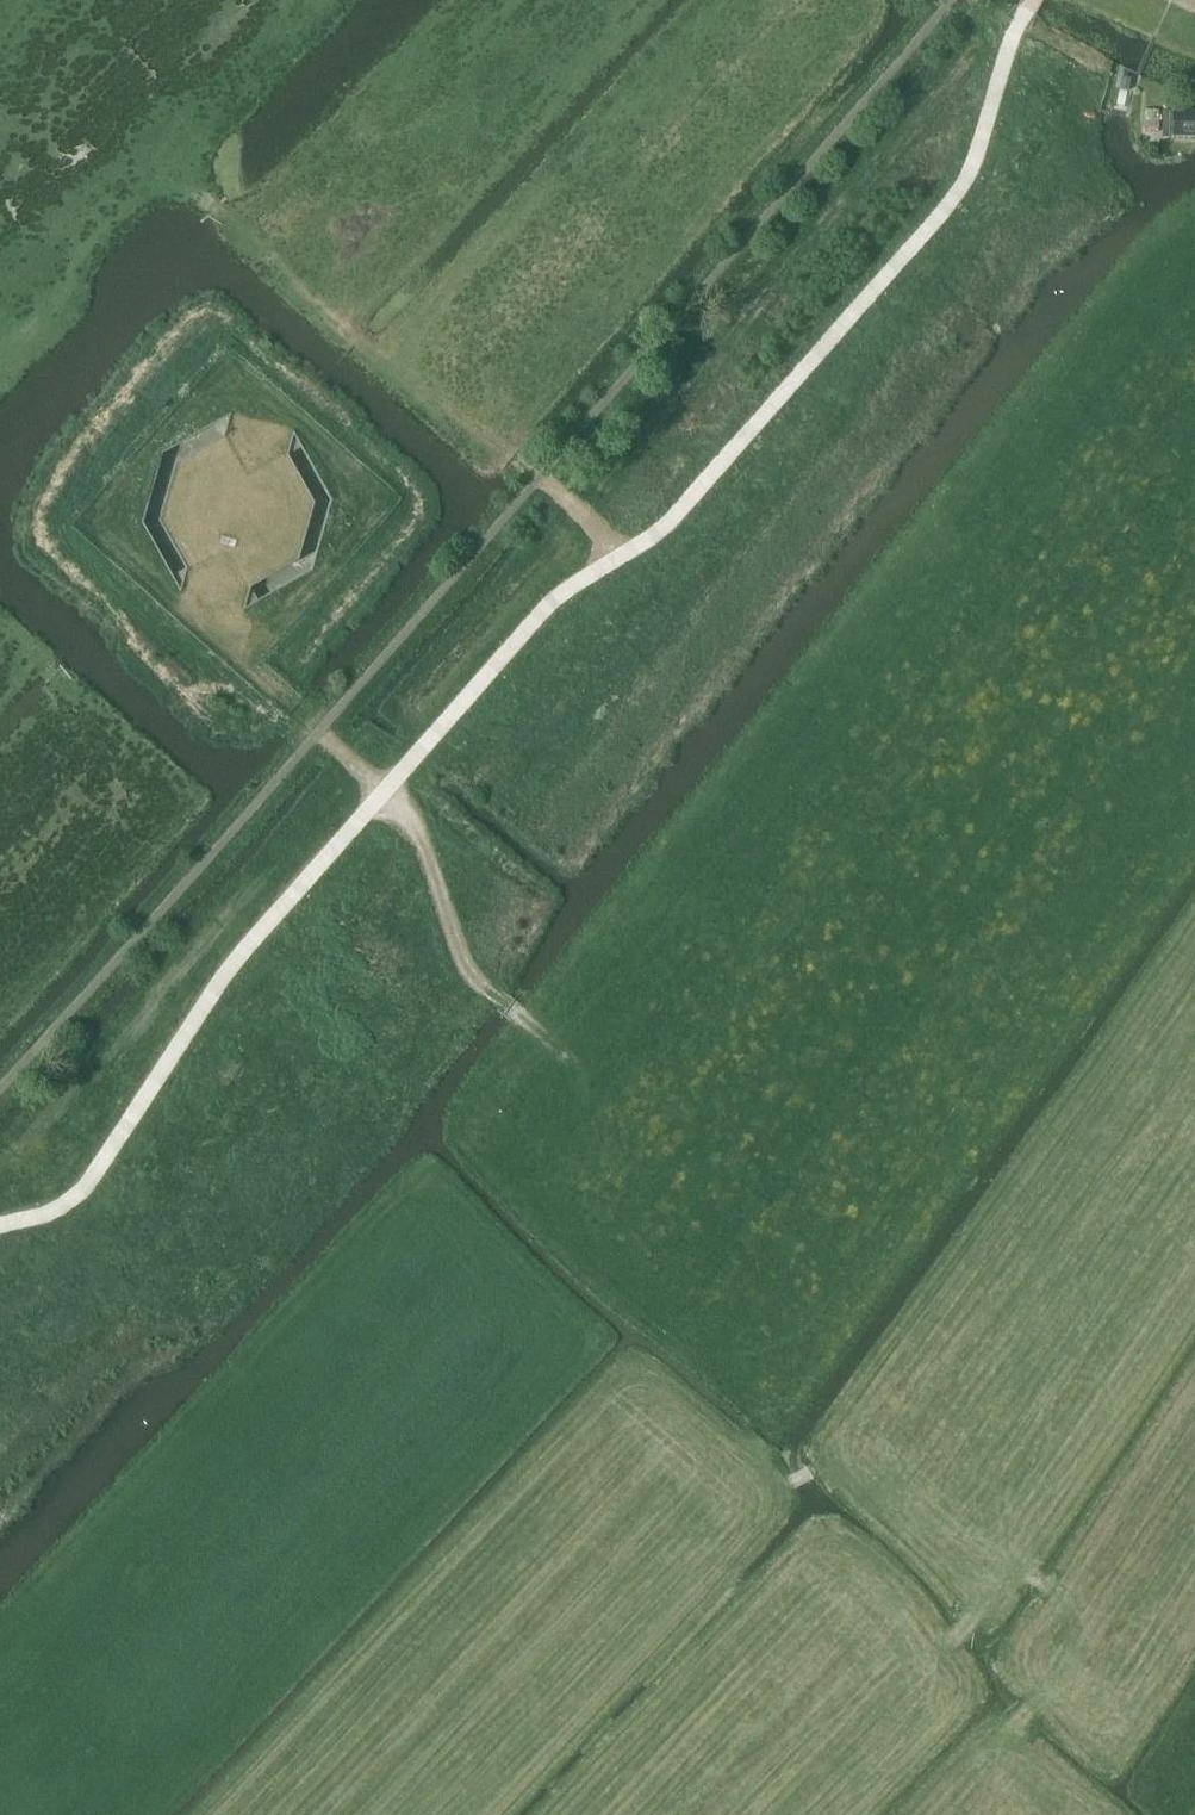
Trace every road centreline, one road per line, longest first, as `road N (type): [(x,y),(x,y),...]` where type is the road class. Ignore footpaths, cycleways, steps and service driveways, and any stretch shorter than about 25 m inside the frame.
road 1 (track): [(509,1008),(466,962),(406,813),(321,730)]
road 2 (track): [(617,559),(577,506),(514,457)]

